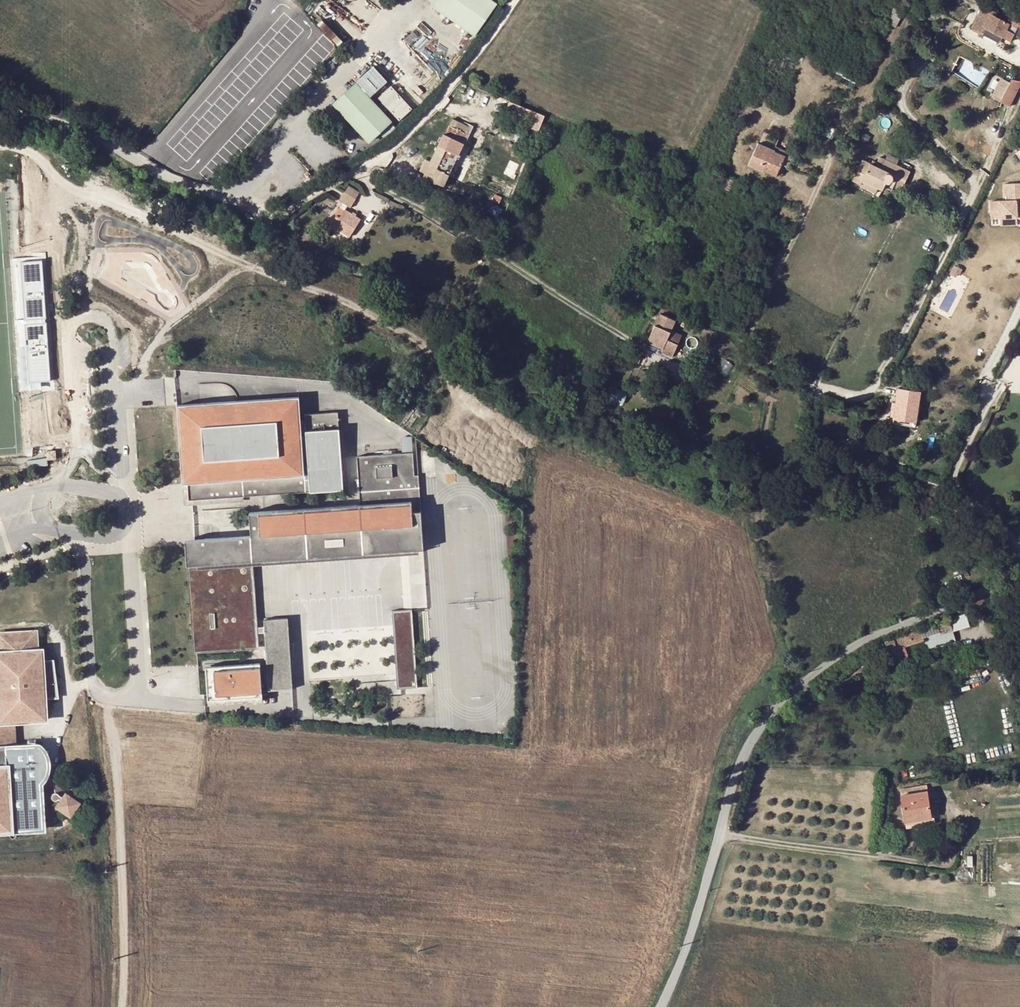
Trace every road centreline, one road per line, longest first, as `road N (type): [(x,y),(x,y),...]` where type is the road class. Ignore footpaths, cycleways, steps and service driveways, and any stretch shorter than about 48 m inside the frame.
road 1 (unclassified): [(0,104),(268,222),(392,151),(513,0)]
road 2 (unclassified): [(657,1006),(687,947),(753,727),(864,640),(1007,580),(1019,566)]
road 3 (track): [(0,146),(29,153),(126,223),(313,290),(416,339),(451,382)]

